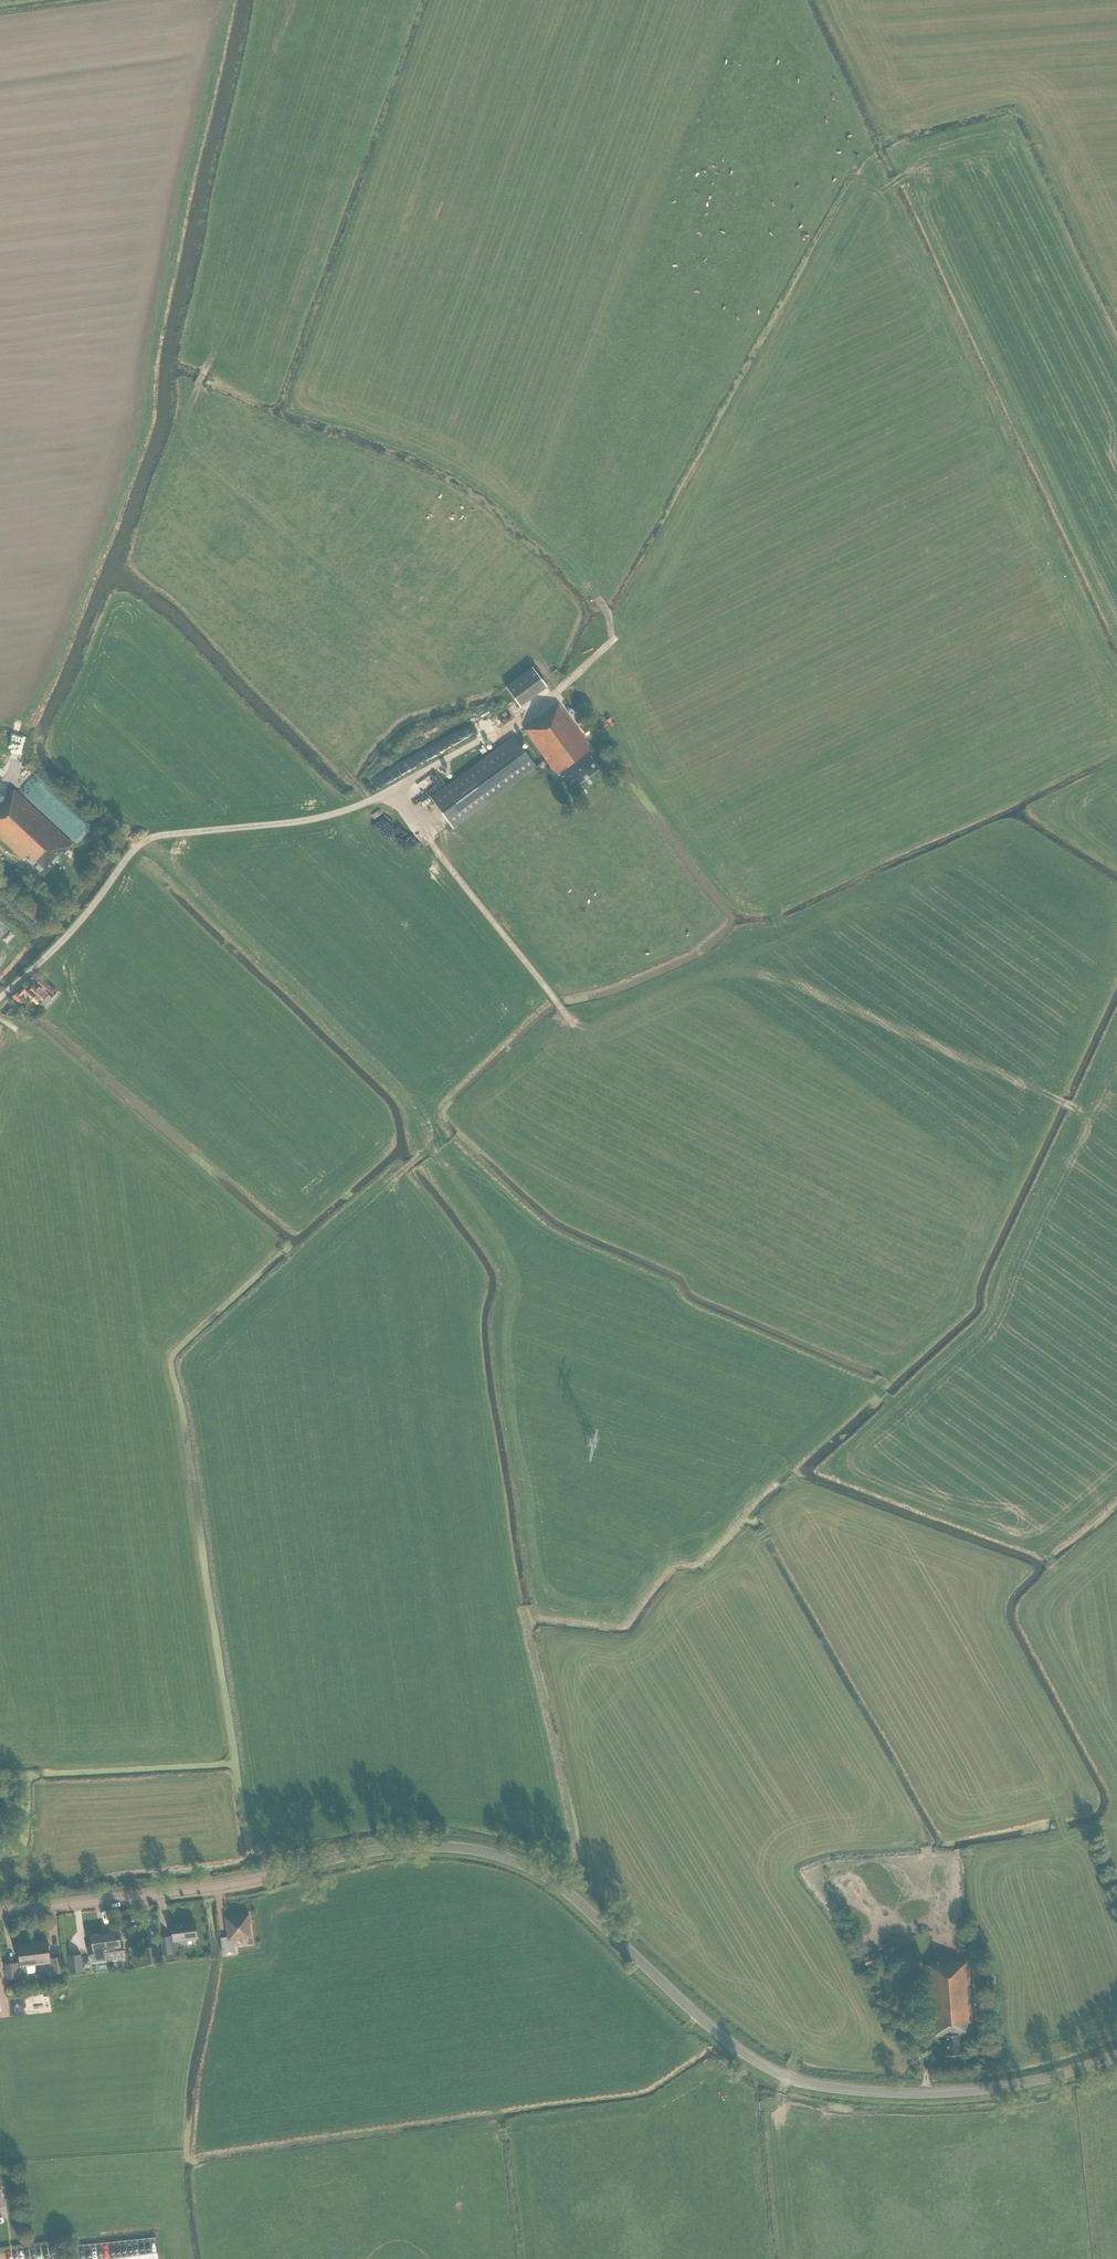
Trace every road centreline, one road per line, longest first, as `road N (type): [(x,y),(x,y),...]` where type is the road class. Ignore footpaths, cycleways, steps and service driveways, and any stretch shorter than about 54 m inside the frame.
road 1 (tertiary): [(0,1915),(168,1892),(367,1853),(451,1848),(545,1874),(764,2069),(823,2091),(966,2094),(1044,2083),(1116,2058)]
road 2 (unclassified): [(0,999),(85,917),(150,839),(294,823),(373,799)]

